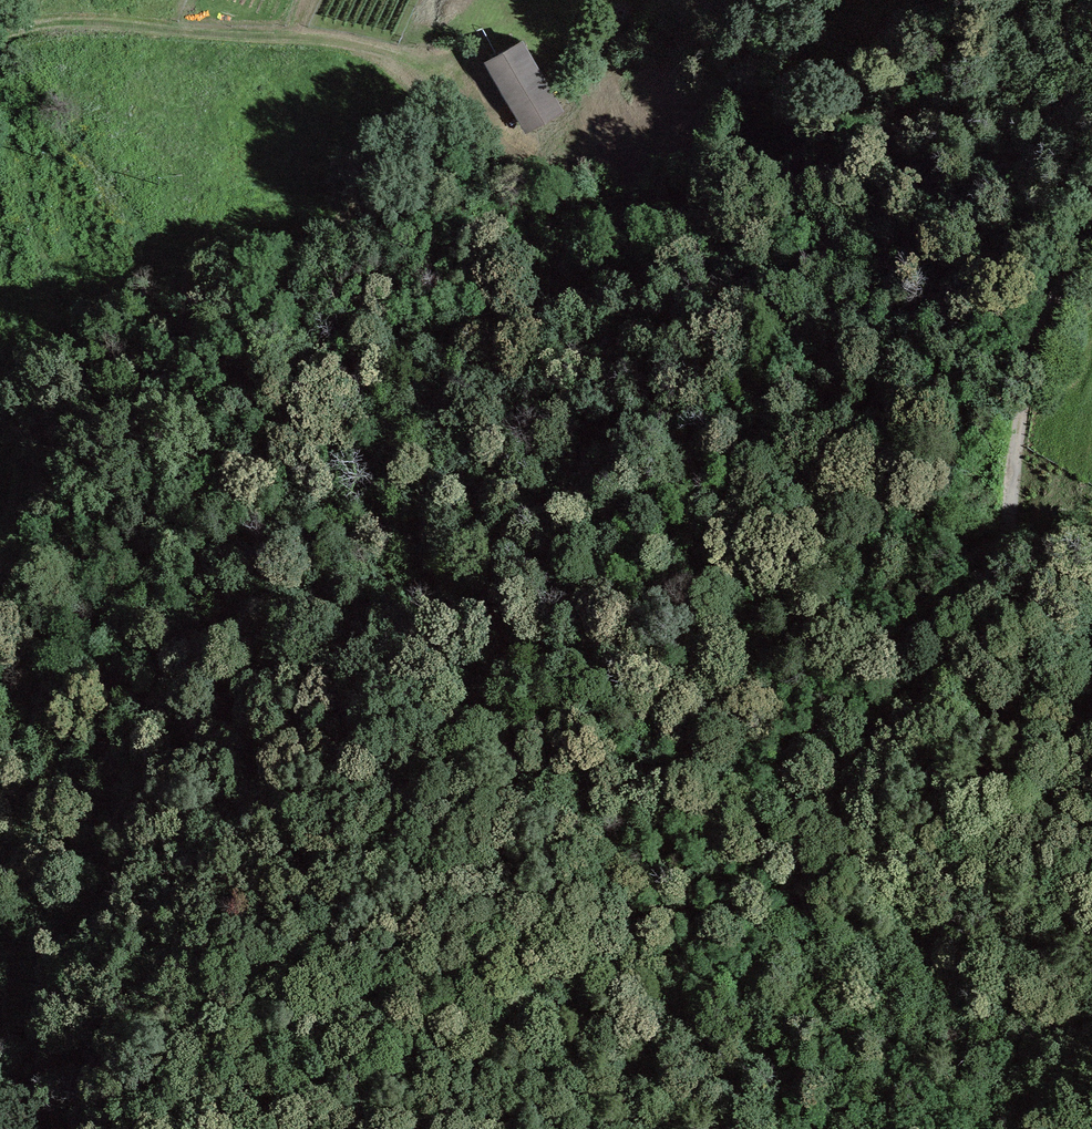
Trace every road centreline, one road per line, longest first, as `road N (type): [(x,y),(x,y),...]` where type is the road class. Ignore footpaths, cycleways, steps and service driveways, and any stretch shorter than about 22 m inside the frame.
road 1 (track): [(1091,209),(1026,384),(990,609),(931,707),(683,907),(460,1036),(322,1128)]
road 2 (track): [(318,378),(283,296),(434,88),(415,59),(317,37),(56,22),(0,37)]
road 3 (track): [(318,378),(710,243),(836,178),(914,110),(969,0)]
road 4 (track): [(0,778),(227,458),(318,378)]
road 5 (track): [(856,770),(765,927),(758,977),(818,1128)]

